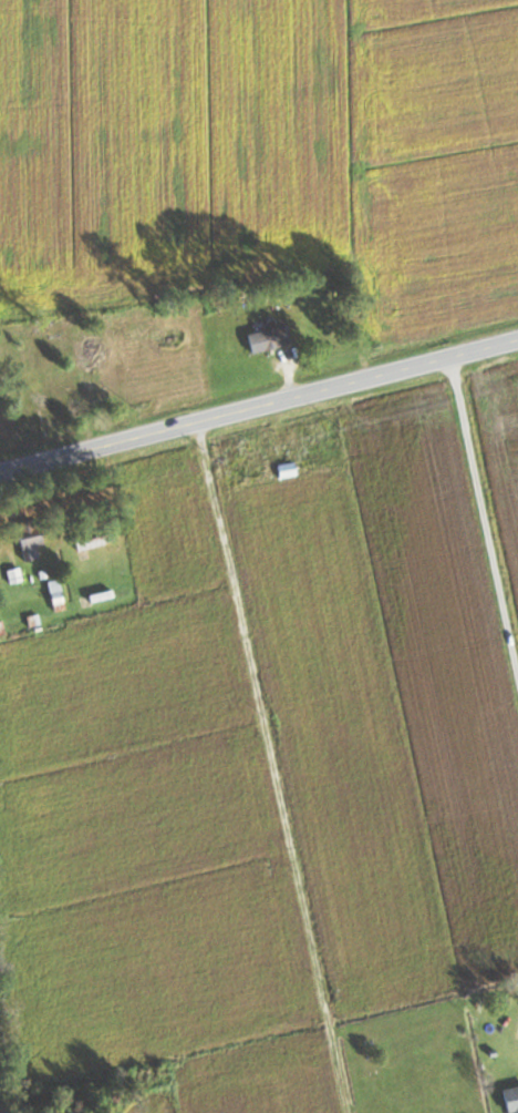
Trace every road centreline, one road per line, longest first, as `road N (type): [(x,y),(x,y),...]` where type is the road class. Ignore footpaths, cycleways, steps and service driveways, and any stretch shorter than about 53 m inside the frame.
road 1 (residential): [(194,423),(277,773),(345,1112)]
road 2 (primary): [(517,339),(0,472)]

